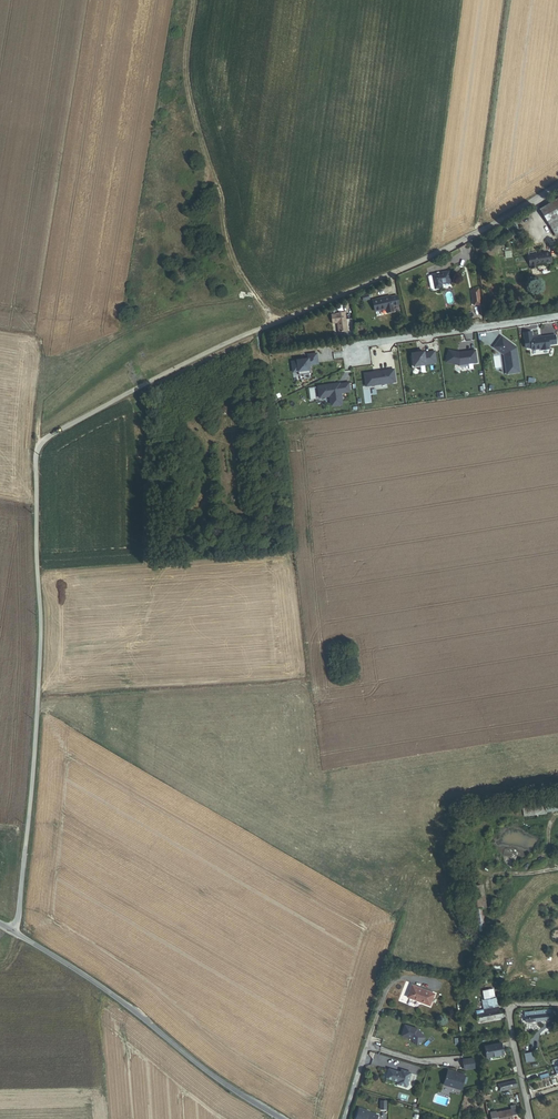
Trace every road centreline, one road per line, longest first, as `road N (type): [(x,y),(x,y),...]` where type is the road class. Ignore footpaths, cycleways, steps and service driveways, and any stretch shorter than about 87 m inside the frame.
road 1 (unclassified): [(557,186),(468,238),(162,374),(44,438),(36,451),(36,737),(15,932)]
road 2 (tertiary): [(282,1118),(15,932)]
road 3 (residential): [(557,316),(369,343),(354,356)]
road 4 (residential): [(531,1118),(509,1016),(517,1006),(557,1005)]

